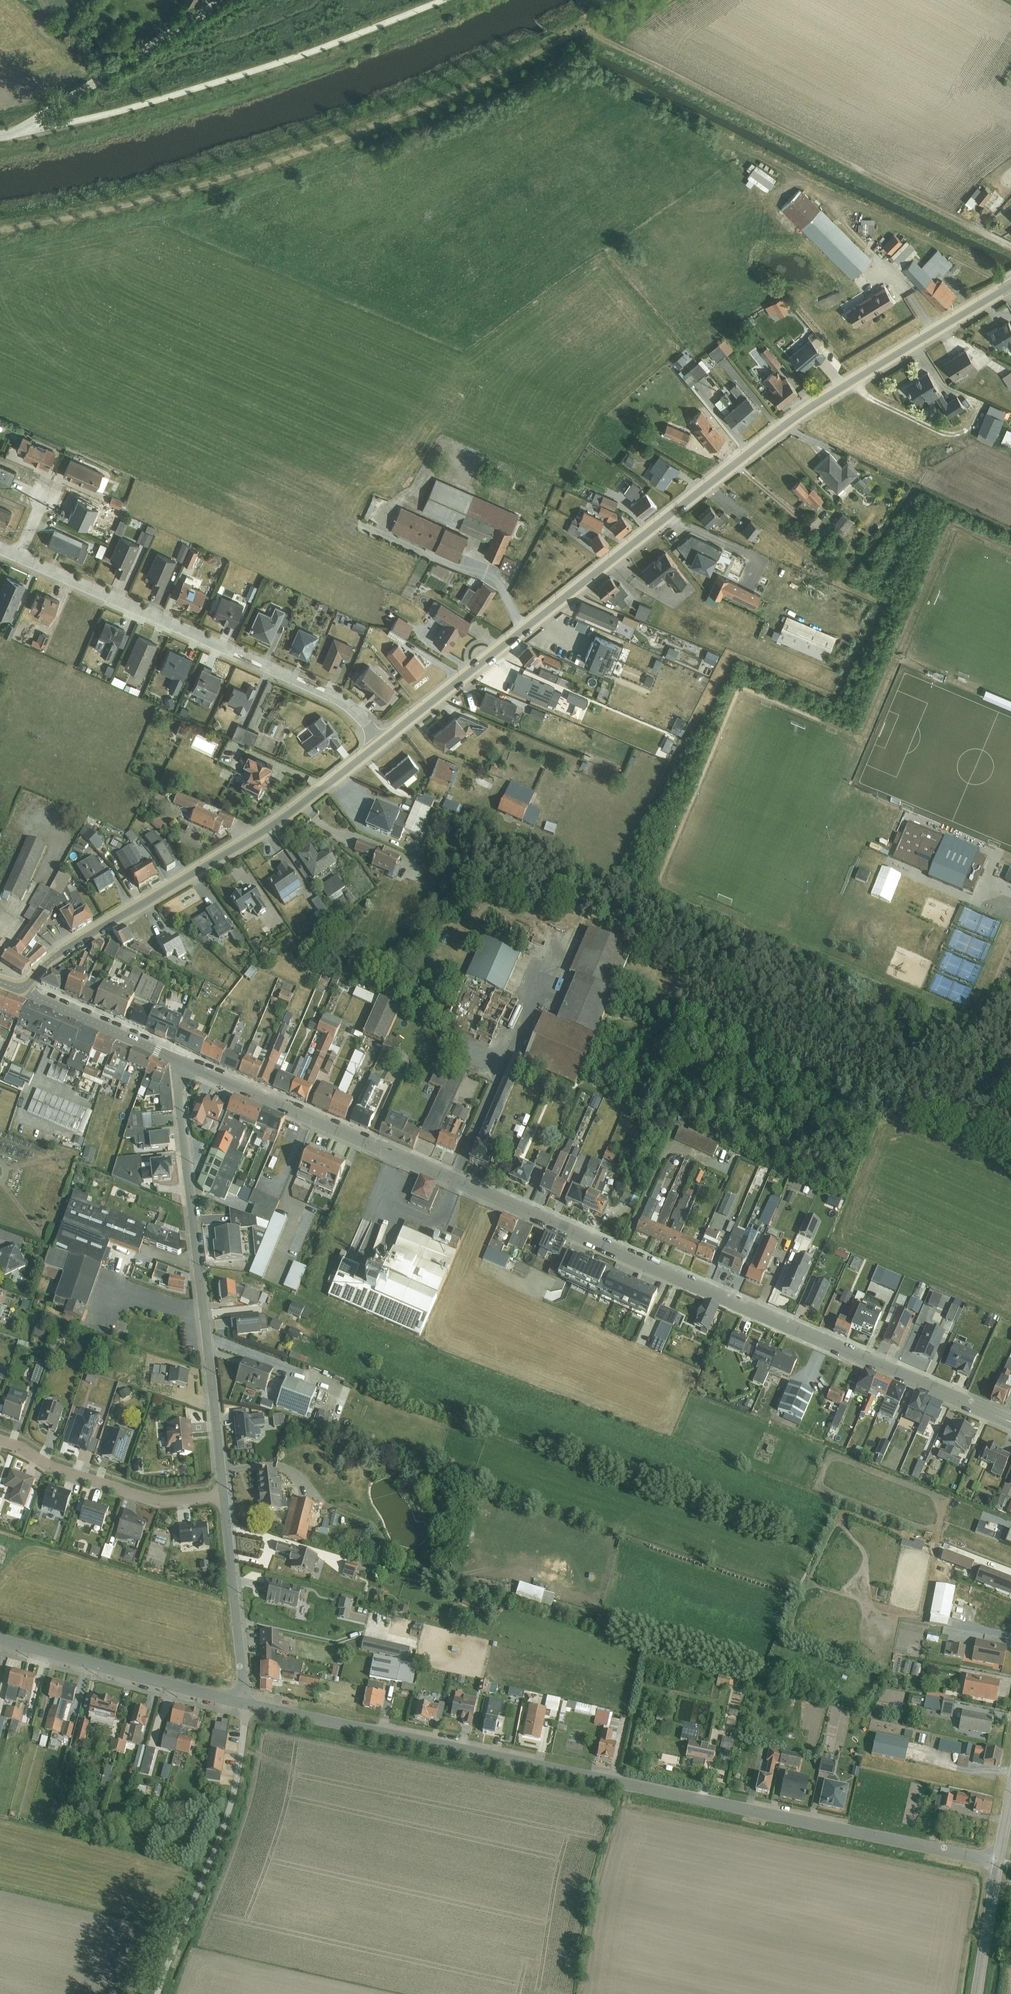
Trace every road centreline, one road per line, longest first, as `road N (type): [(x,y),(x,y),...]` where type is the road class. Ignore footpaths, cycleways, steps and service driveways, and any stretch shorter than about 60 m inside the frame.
road 1 (residential): [(1010,1424),(180,1060)]
road 2 (secondary): [(1010,286),(799,416),(381,742)]
road 3 (residential): [(999,1863),(245,1704)]
road 4 (unclassified): [(25,130),(245,73),(444,0)]
road 5 (residential): [(180,1060),(224,1496)]
road 6 (secondary): [(381,742),(290,814),(56,955),(25,987)]
road 7 (residential): [(381,742),(335,696),(0,547)]
road 8 (residential): [(245,1704),(228,1815),(159,1993)]
road 9 (residential): [(245,1704),(0,1638)]
road 10 (unclassified): [(224,0),(25,130)]
road 11 (residential): [(224,1496),(159,1500),(0,1439)]
road 12 (residential): [(224,1496),(245,1704)]
road 13 (residential): [(180,1060),(25,987)]
road 14 (residential): [(978,1993),(999,1863)]

